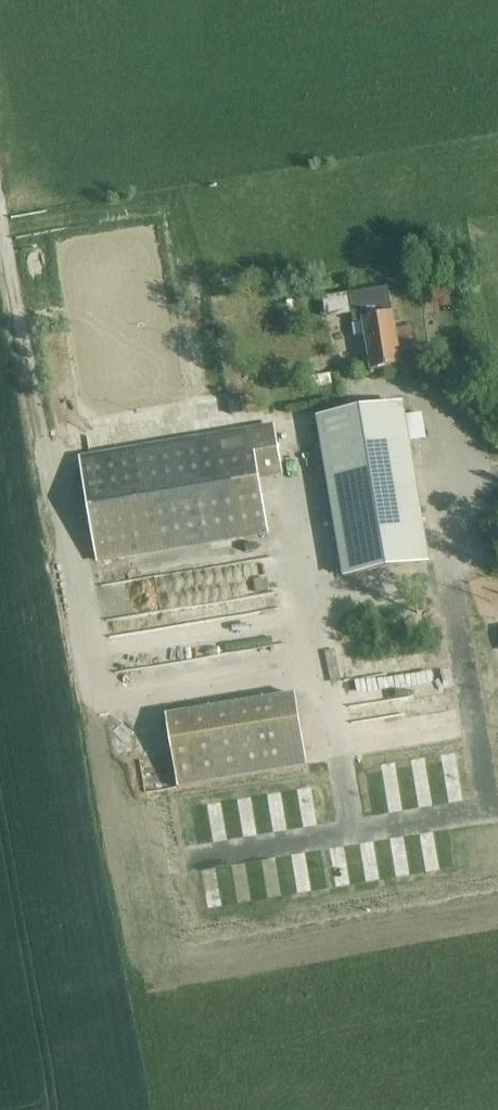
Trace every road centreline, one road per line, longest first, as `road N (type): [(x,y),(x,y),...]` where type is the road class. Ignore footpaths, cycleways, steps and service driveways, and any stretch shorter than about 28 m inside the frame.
road 1 (track): [(0,213),(91,676),(112,691),(308,659),(331,600),(435,581),(463,555),(459,484)]

